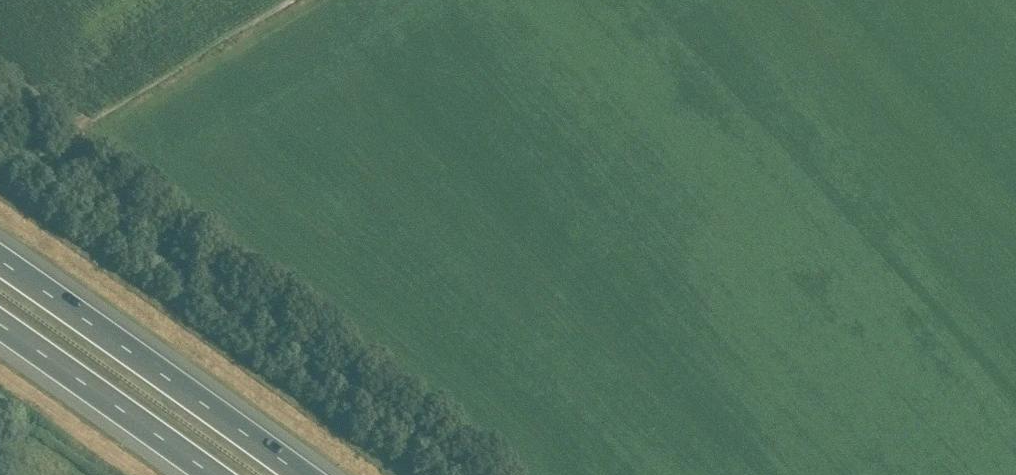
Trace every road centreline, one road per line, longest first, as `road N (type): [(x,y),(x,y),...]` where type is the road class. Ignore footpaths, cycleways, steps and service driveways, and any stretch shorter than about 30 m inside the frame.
road 1 (motorway): [(296,474),(0,262)]
road 2 (track): [(325,0),(86,148)]
road 3 (motorway): [(0,327),(208,474)]

